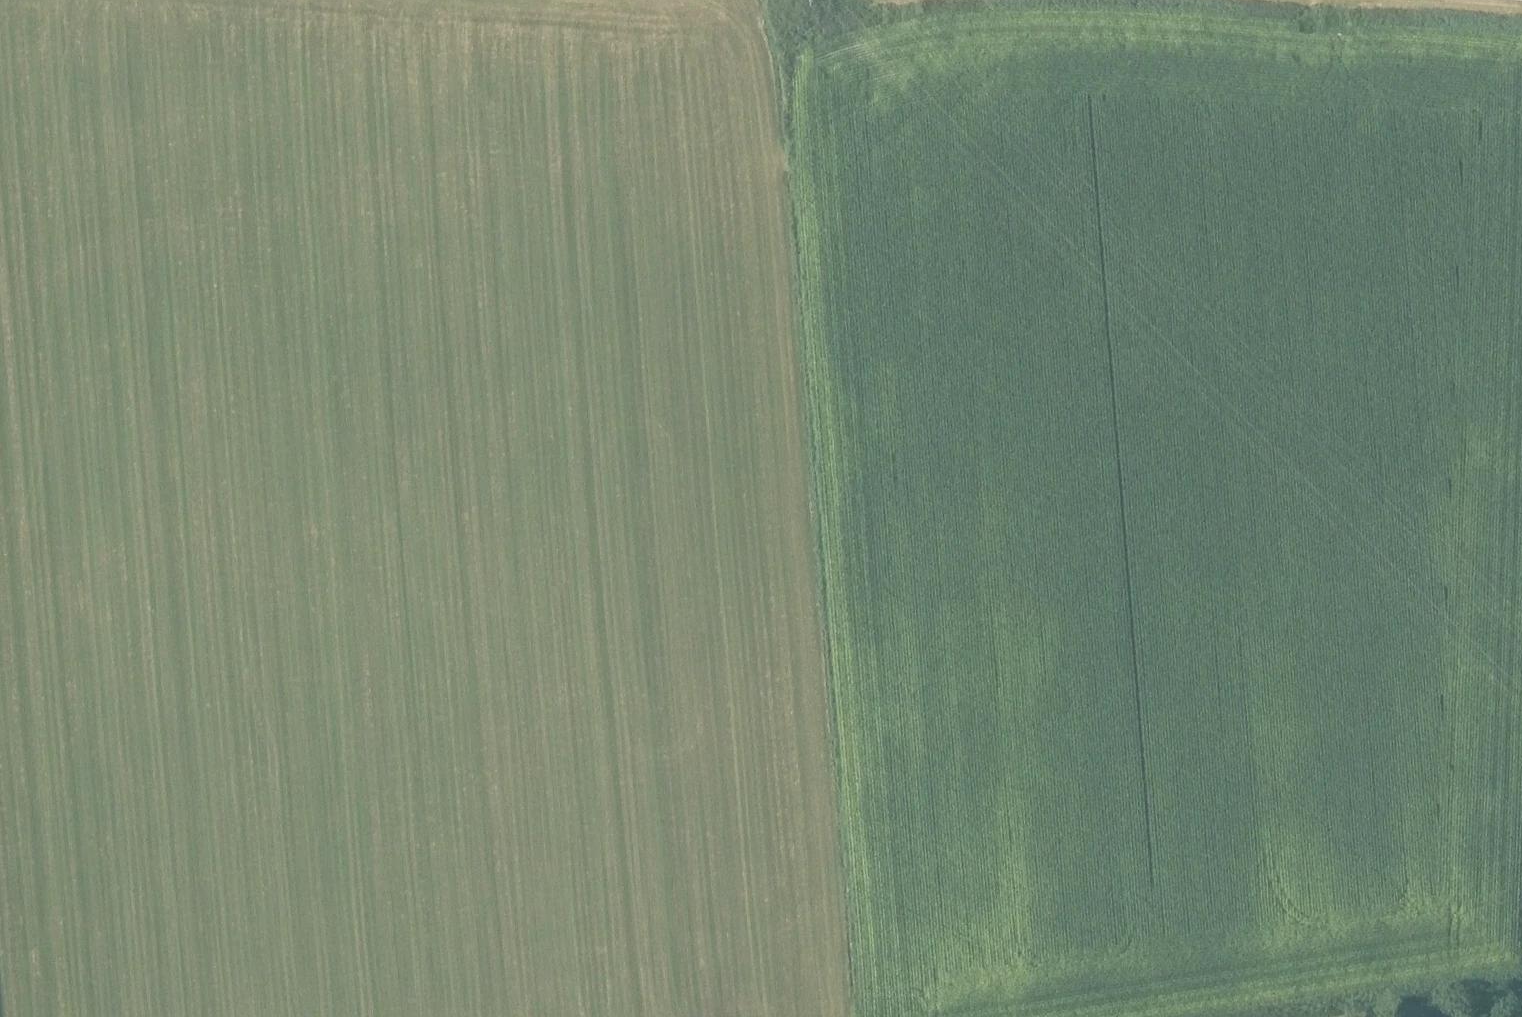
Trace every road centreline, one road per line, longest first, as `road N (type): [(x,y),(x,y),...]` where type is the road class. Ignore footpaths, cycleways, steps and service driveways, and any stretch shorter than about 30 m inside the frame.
road 1 (track): [(1402,1016),(1521,996)]

